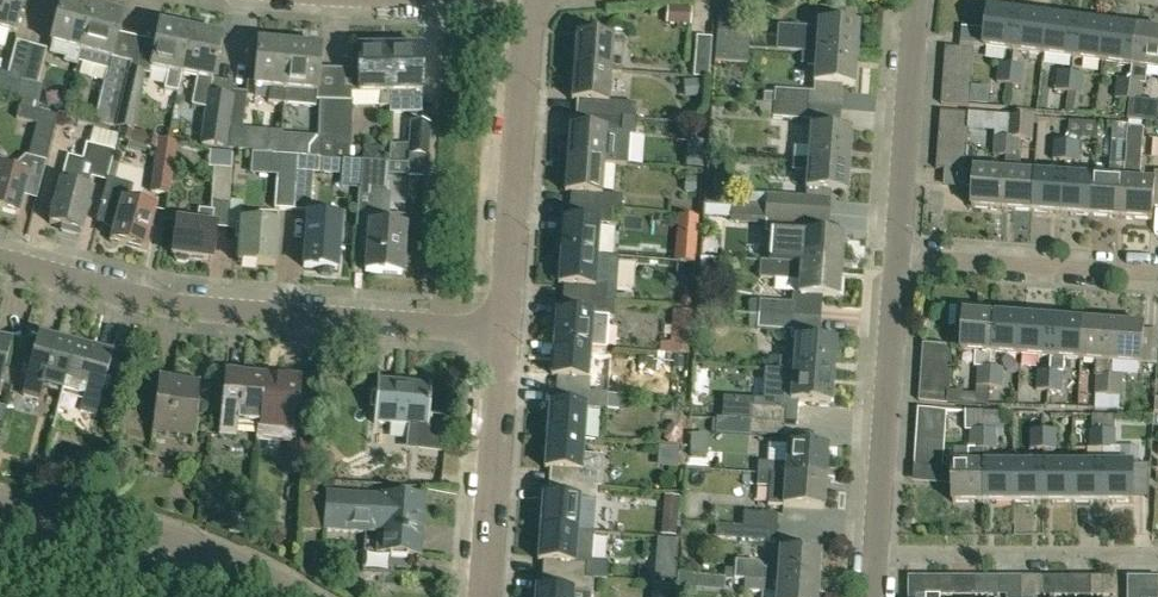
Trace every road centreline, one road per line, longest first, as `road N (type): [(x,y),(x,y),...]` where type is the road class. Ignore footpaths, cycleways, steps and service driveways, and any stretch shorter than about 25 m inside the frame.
road 1 (residential): [(506,340),(311,328),(97,294),(0,267)]
road 2 (residential): [(506,340),(528,36),(548,3)]
road 3 (residential): [(868,562),(888,267)]
road 4 (residential): [(1157,555),(868,562)]
road 5 (residential): [(274,596),(129,539),(0,515)]
road 6 (residential): [(1157,281),(888,267)]
road 7 (residential): [(888,267),(911,0)]
road 8 (residential): [(490,596),(506,340)]

